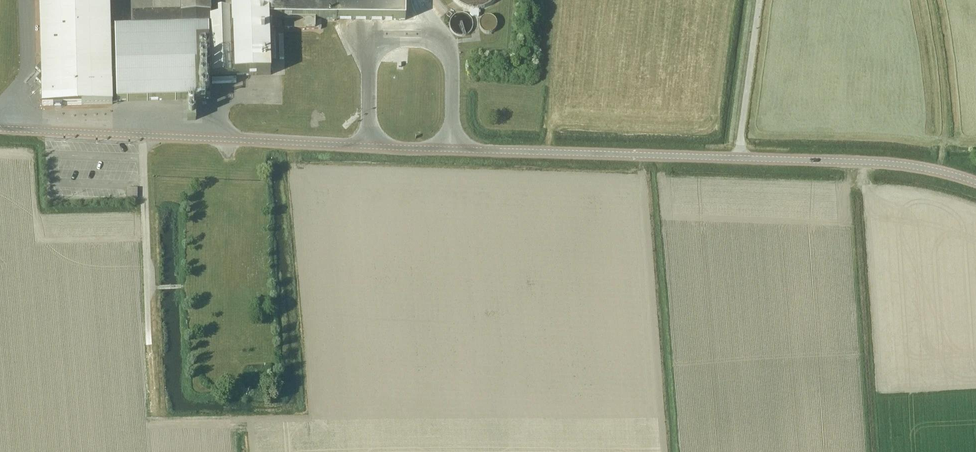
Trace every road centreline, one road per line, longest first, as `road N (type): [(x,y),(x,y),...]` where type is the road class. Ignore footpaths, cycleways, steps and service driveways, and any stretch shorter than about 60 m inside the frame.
road 1 (tertiary): [(975,182),(881,162),(0,128)]
road 2 (track): [(144,135),(151,435)]
road 3 (track): [(925,0),(941,112),(937,171)]

